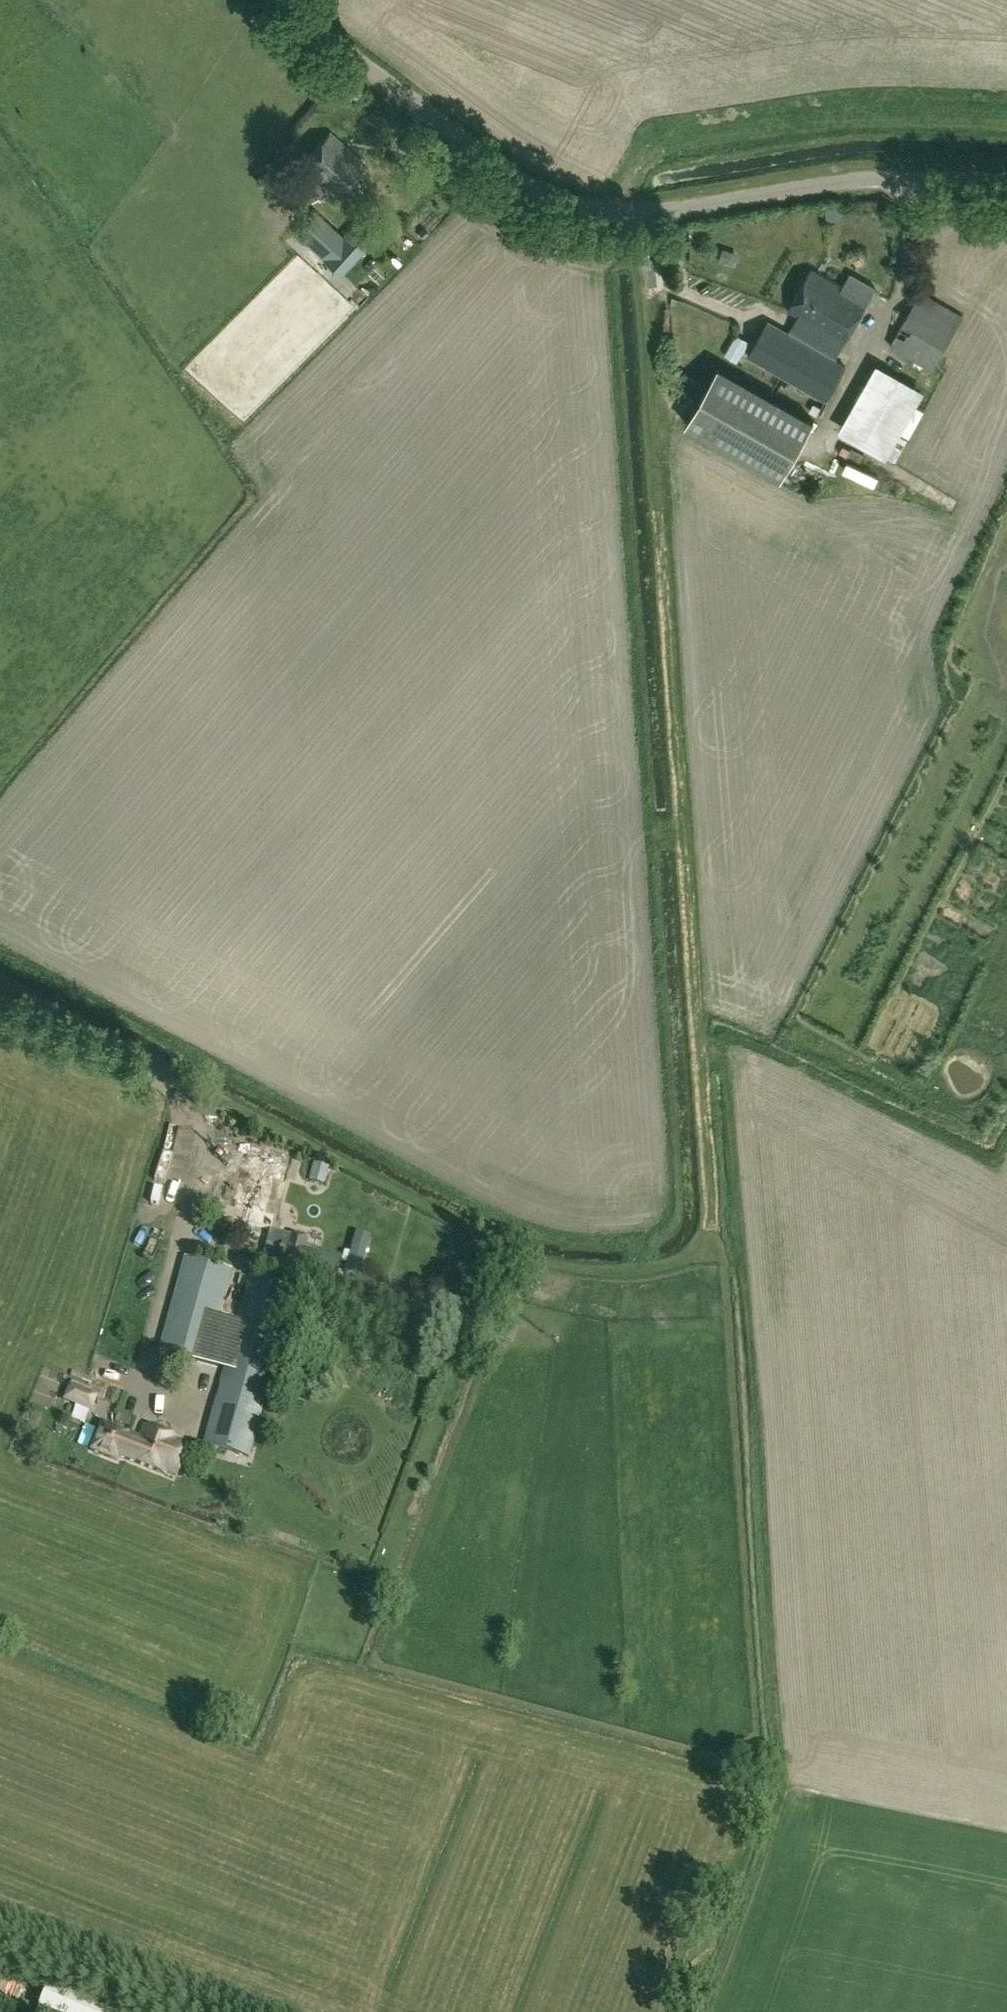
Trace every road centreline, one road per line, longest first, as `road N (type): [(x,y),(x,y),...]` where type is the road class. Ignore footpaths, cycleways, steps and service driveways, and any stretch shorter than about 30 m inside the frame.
road 1 (unclassified): [(1006,183),(851,180),(680,208),(590,208),(530,184),(280,0)]

